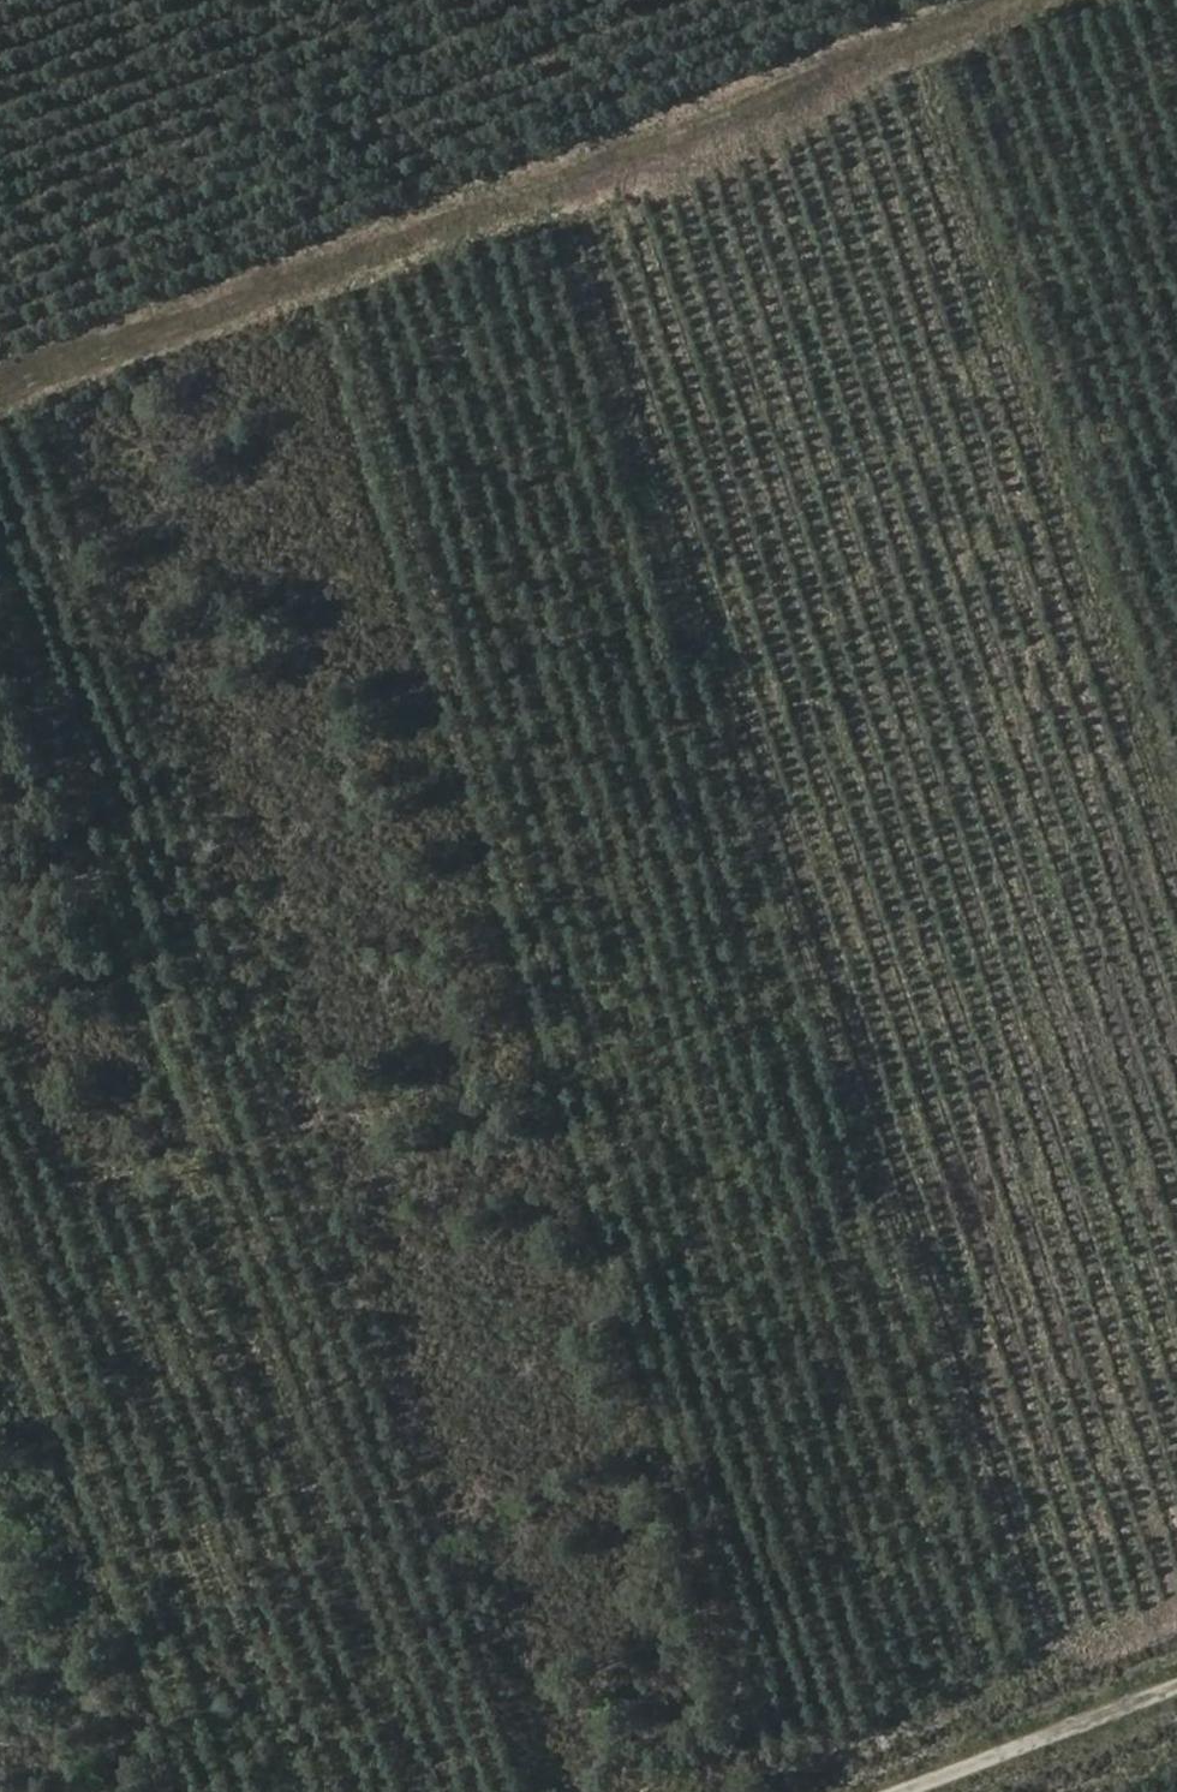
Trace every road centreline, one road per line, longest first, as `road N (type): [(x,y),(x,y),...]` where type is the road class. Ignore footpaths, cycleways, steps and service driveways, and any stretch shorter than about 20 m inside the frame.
road 1 (track): [(943,1791),(1176,1702)]

